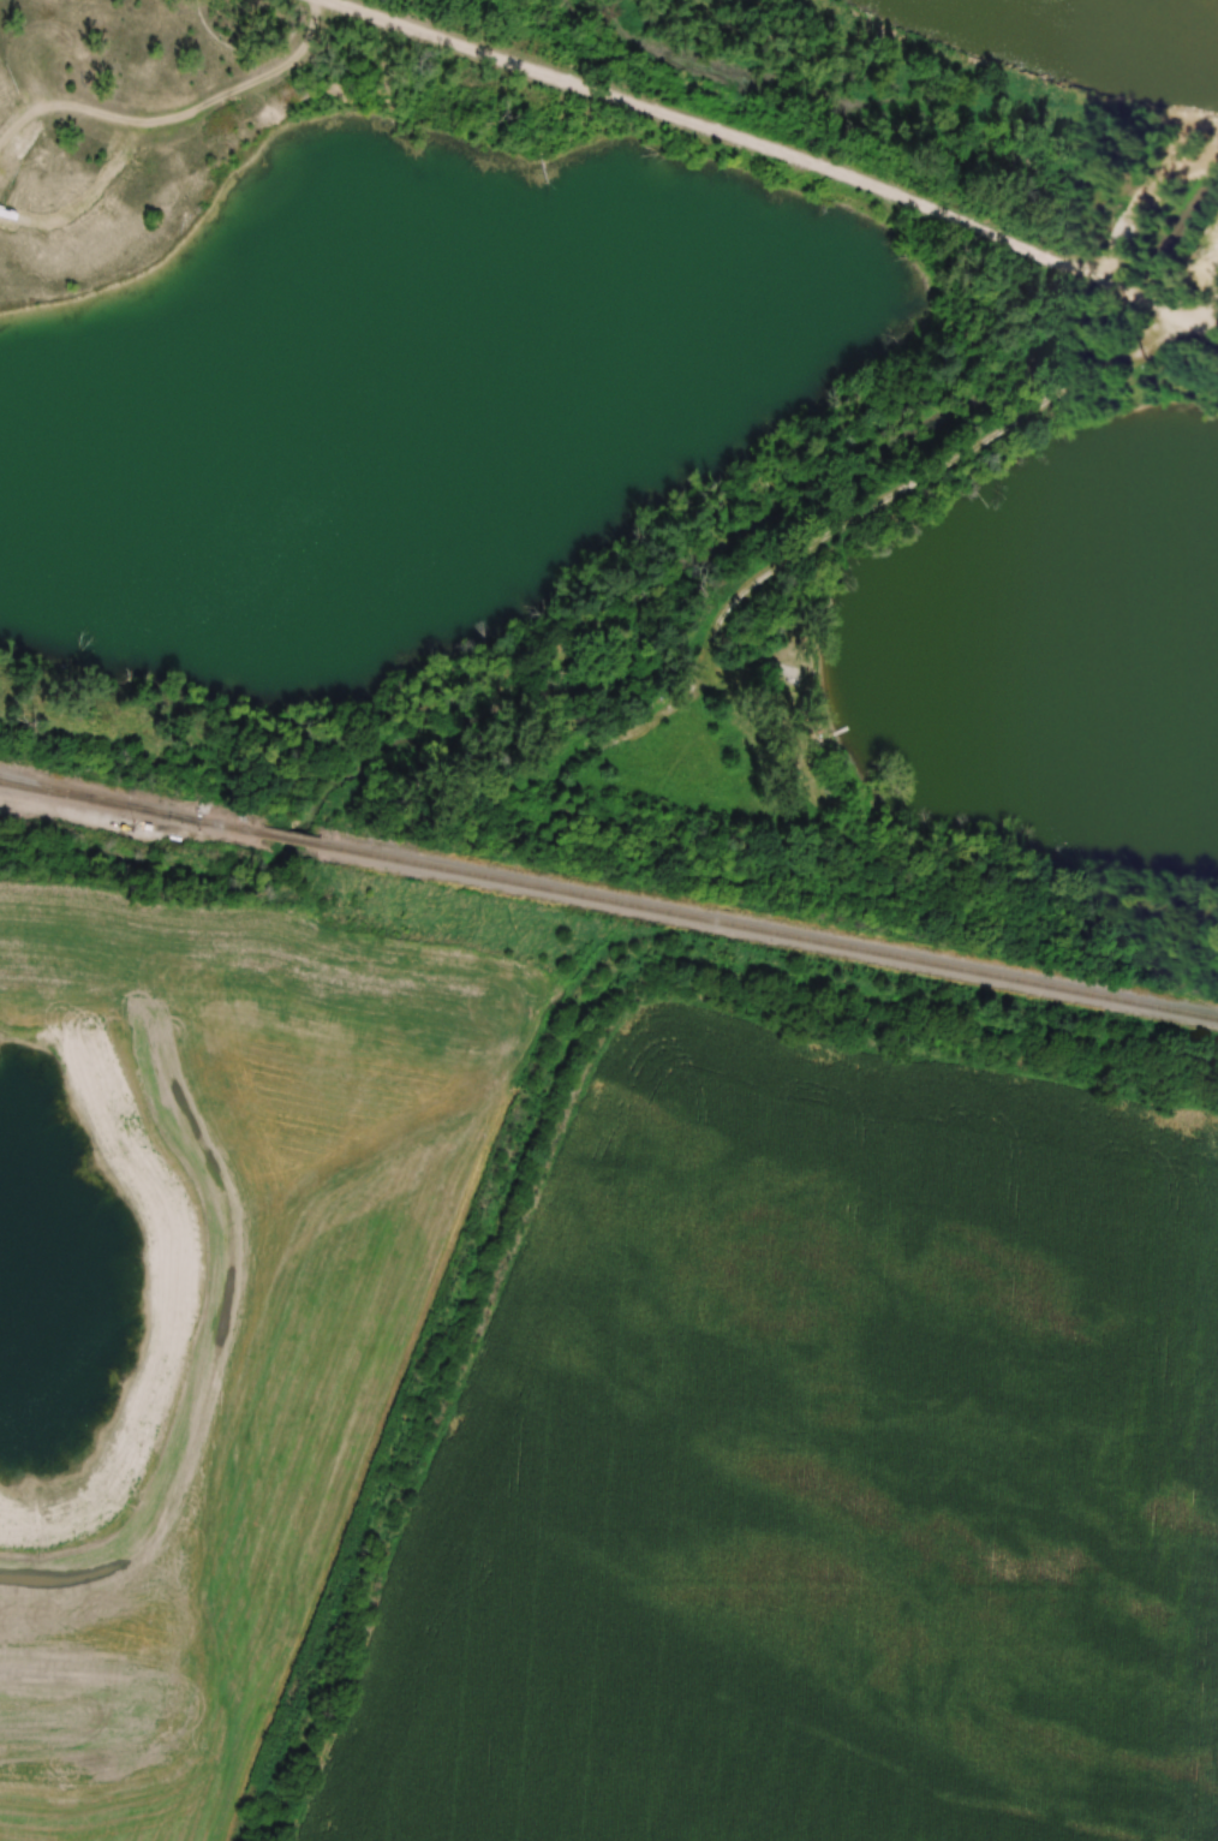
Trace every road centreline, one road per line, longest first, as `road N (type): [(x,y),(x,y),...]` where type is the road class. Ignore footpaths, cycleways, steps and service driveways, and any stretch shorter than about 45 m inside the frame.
road 1 (residential): [(350,0),(926,203),(1195,327)]

